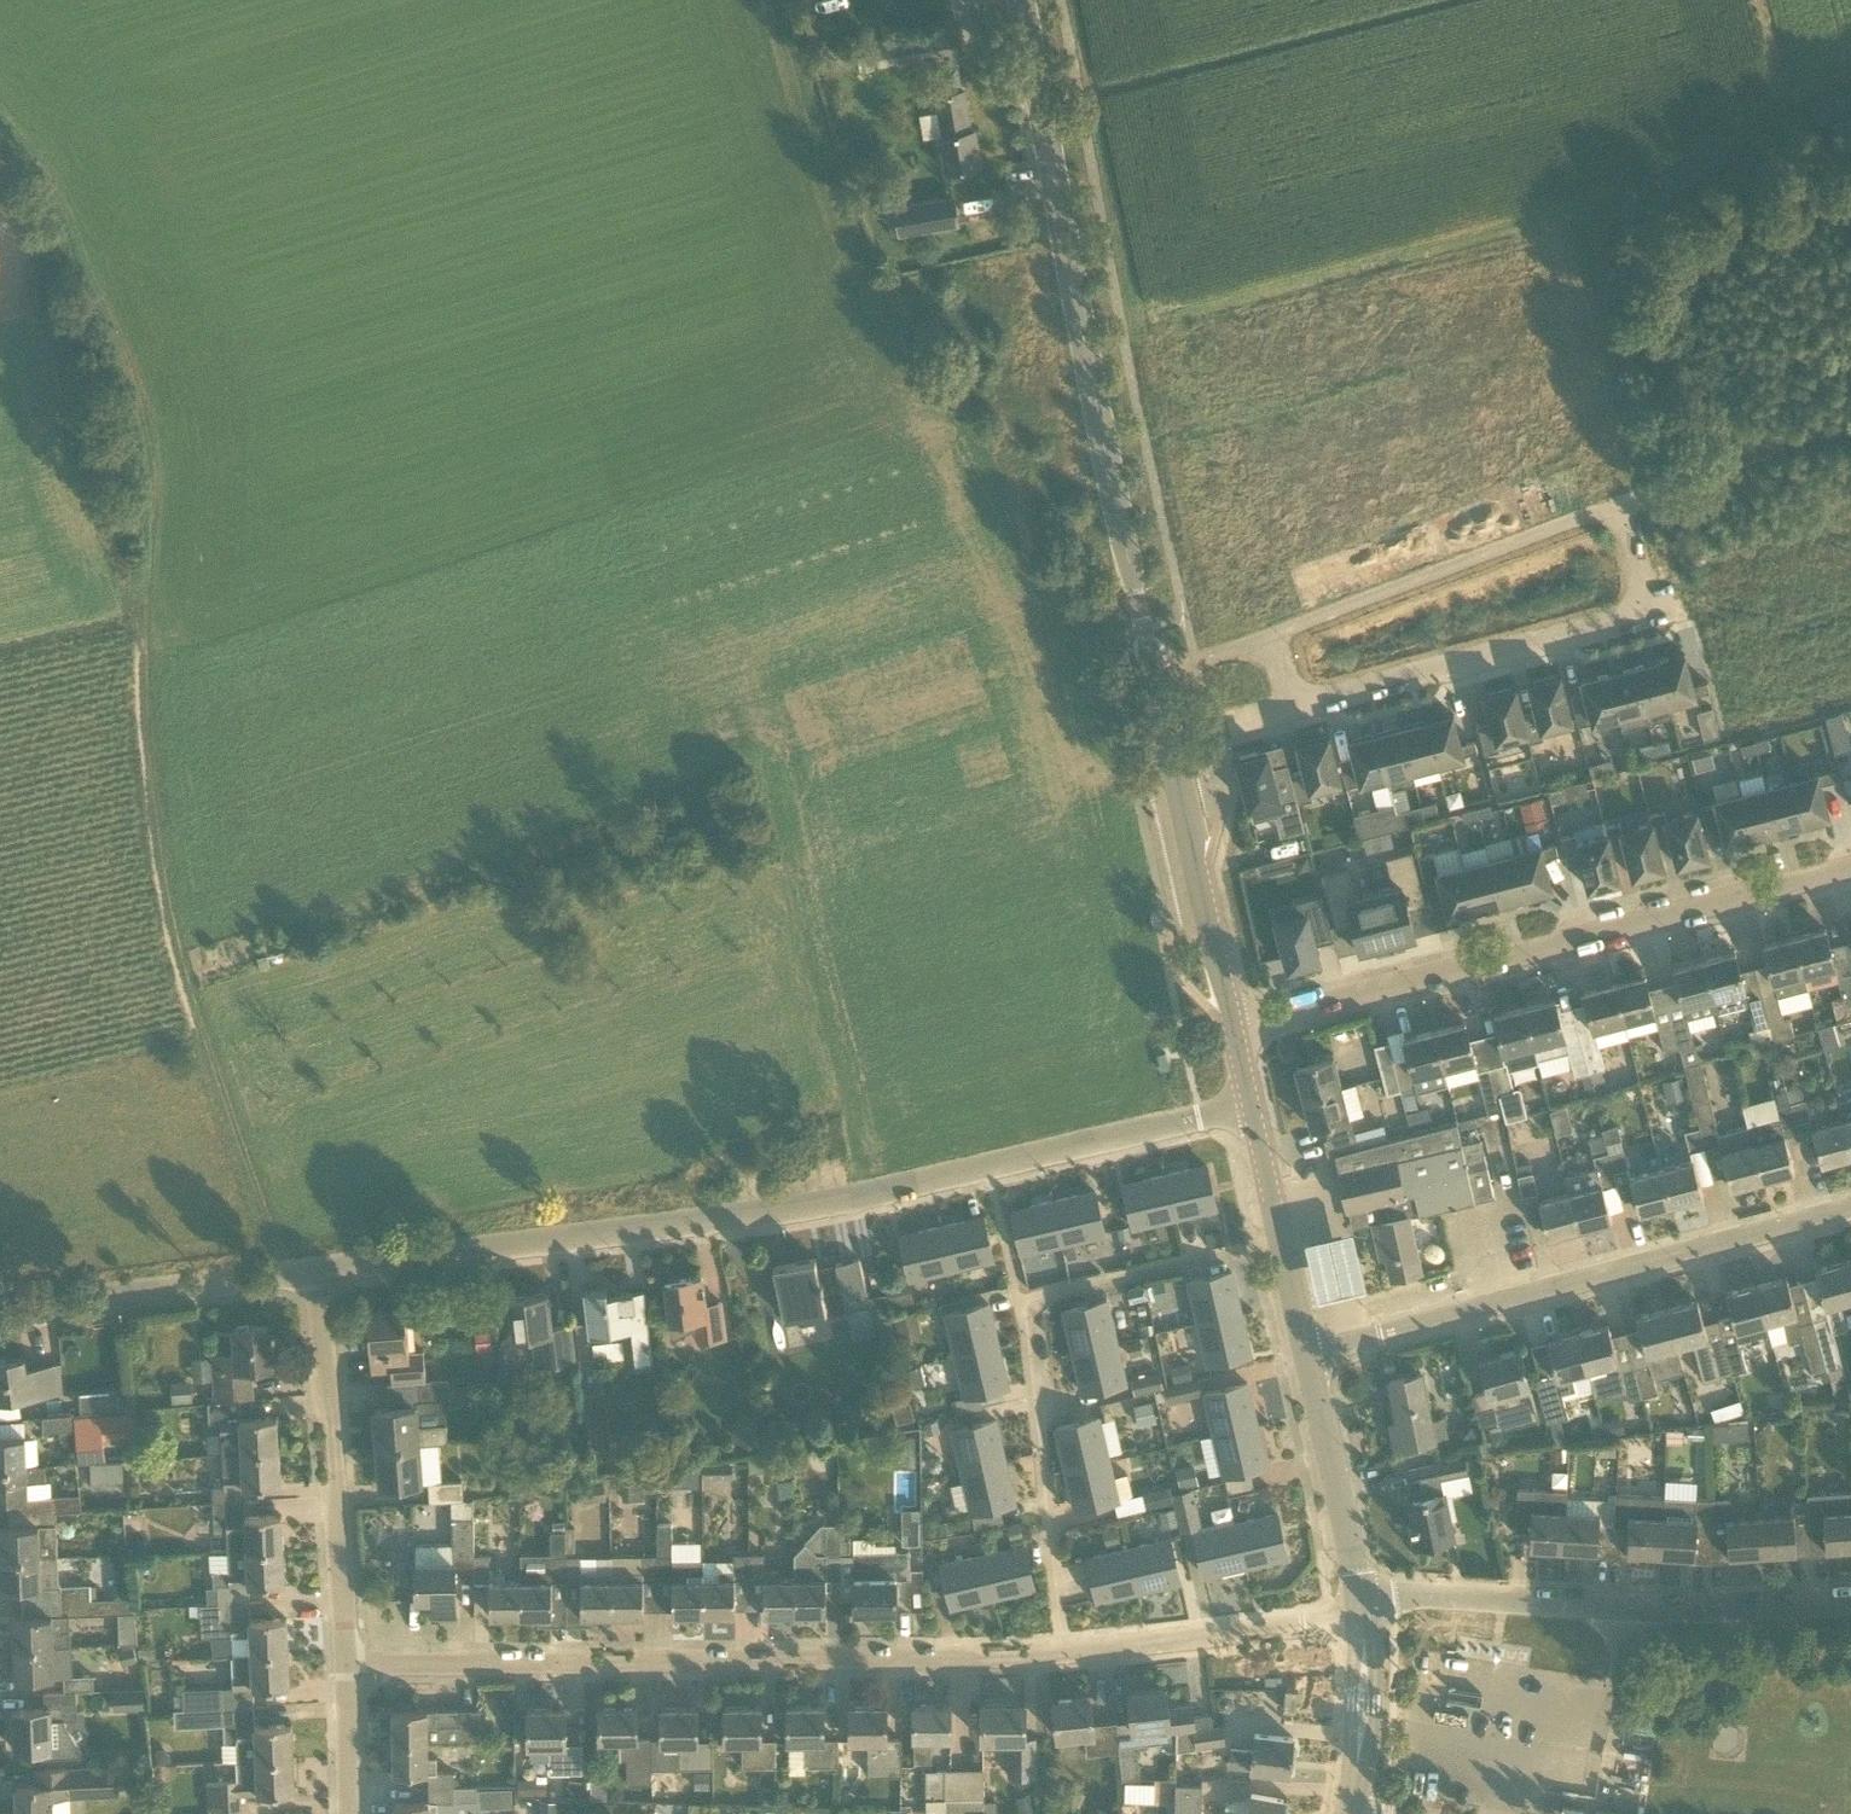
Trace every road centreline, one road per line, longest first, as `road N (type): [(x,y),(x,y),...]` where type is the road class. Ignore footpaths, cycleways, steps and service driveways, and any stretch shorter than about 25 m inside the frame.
road 1 (residential): [(296,1277),(815,1207),(1249,1104)]
road 2 (residential): [(350,1665),(1065,1653)]
road 3 (secondary): [(1152,680),(1022,0)]
road 4 (residential): [(1850,868),(1232,1028)]
road 5 (residential): [(1065,1653),(1024,1306),(1281,1243)]
road 6 (residential): [(1620,501),(1659,616),(1289,705),(1272,635)]
road 7 (residential): [(1304,1358),(1850,1208)]
road 8 (unclassified): [(1361,1611),(1412,1598),(1738,1608),(1850,1600)]
road 9 (residential): [(350,1665),(318,1329),(296,1277)]
road 10 (unclassified): [(1272,635),(1620,501)]
road 11 (secondary): [(1232,1028),(1152,680)]
road 12 (residential): [(1065,1653),(1361,1611)]
road 13 (residential): [(0,1318),(296,1277)]
road 14 (secondary): [(1361,1611),(1304,1358)]
road 15 (track): [(1620,501),(1850,428)]
road 16 (secondary): [(1348,1808),(1363,1701),(1361,1611)]
road 17 (residential): [(350,1813),(350,1665)]
road 18 (secondary): [(1281,1243),(1249,1104)]
road 19 (unclassified): [(1152,680),(1272,635)]

